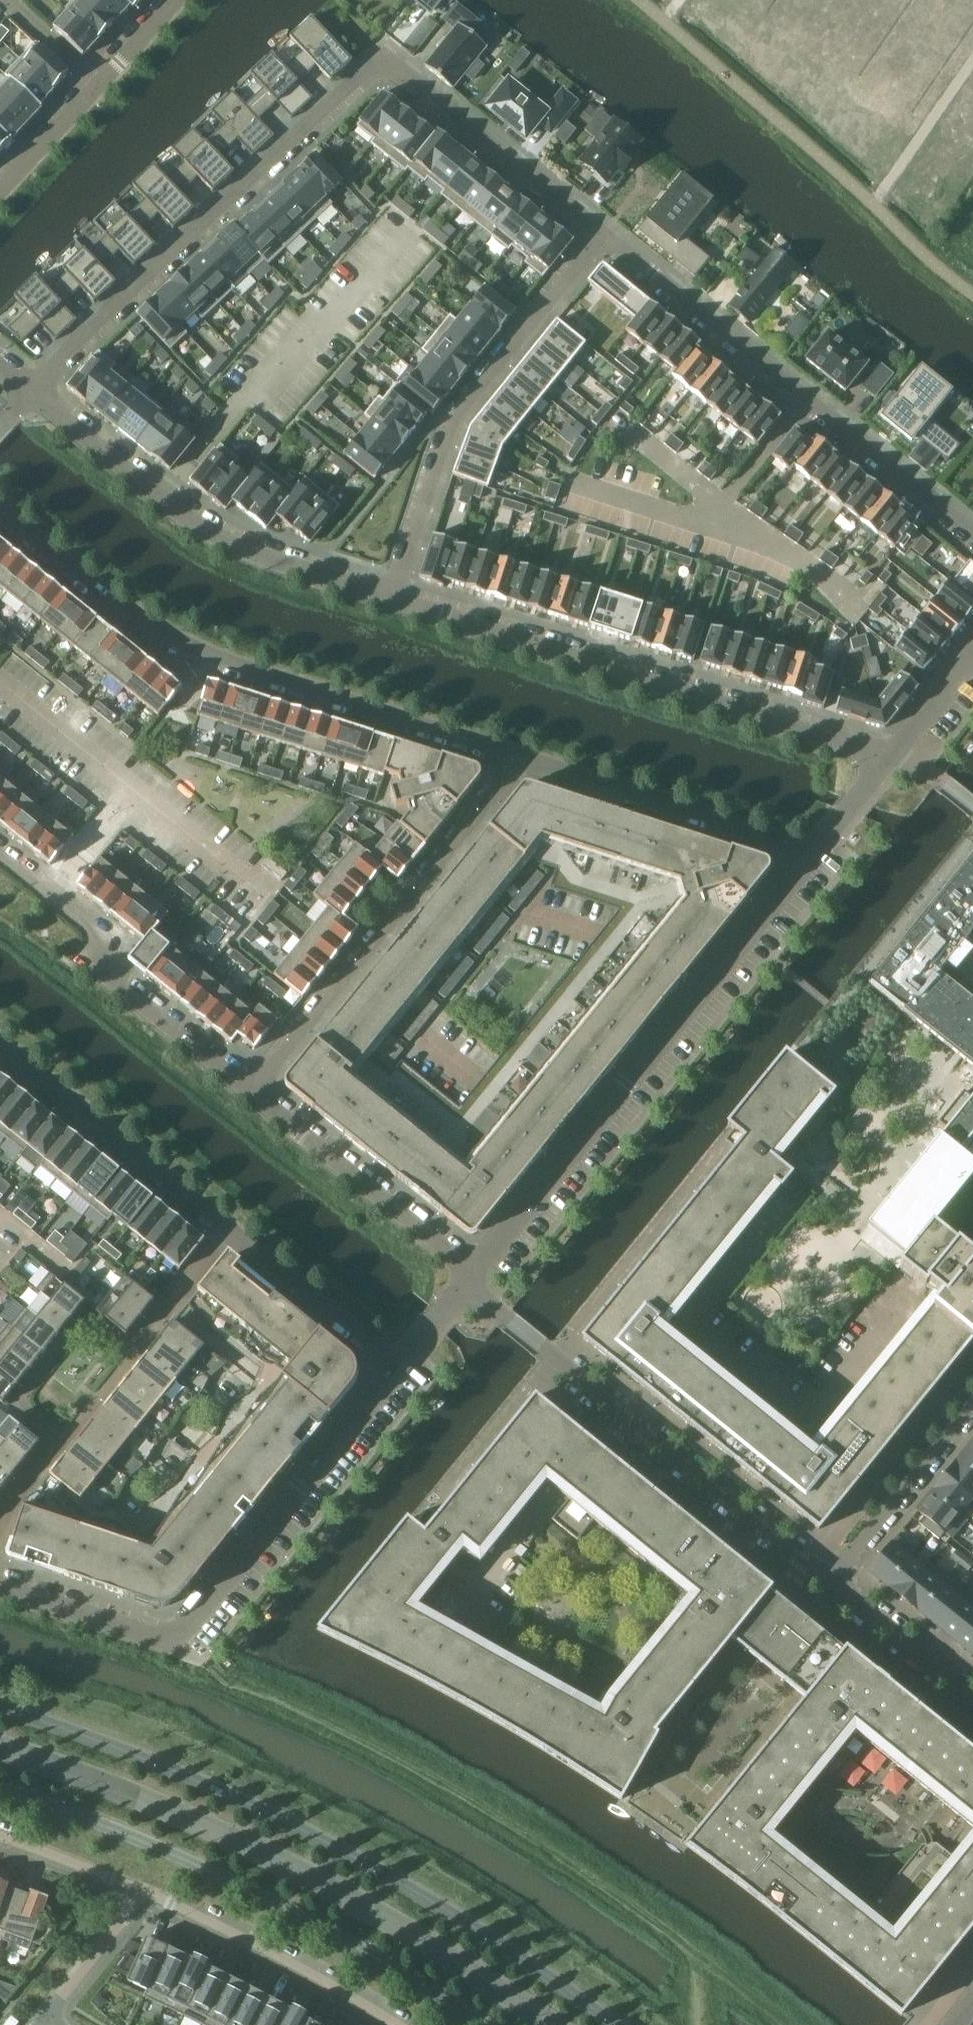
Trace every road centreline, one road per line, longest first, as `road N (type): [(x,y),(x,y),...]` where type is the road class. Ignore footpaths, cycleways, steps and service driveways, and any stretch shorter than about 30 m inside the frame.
road 1 (residential): [(606,234),(389,64),(373,70),(169,255),(31,392)]
road 2 (secondary): [(617,2024),(339,1848),(93,1738),(0,1708)]
road 3 (residential): [(0,508),(180,643),(522,755)]
road 4 (residential): [(814,850),(469,1273)]
road 5 (secondary): [(0,1790),(174,1849),(307,1915),(482,2024)]
road 6 (residential): [(889,758),(394,599)]
road 7 (residential): [(834,1582),(497,1312),(469,1273)]
road 8 (residential): [(972,533),(606,234)]
road 9 (residential): [(606,234),(454,419),(394,599)]
road 10 (residential): [(394,599),(241,549),(195,524),(31,392)]
road 11 (residential): [(522,755),(253,1082)]
road 12 (residential): [(399,1363),(169,1641)]
road 13 (residential): [(253,1082),(114,976),(100,938),(0,856)]
road 14 (residential): [(522,755),(814,850)]
road 15 (residential): [(143,1891),(403,2024)]
road 16 (residential): [(0,1050),(231,1226)]
road 17 (residential): [(469,1273),(253,1082)]
road 18 (residential): [(0,192),(178,0)]
road 19 (residential): [(972,1405),(834,1582)]
road 20 (residential): [(231,1226),(399,1363)]
road 21 (residential): [(834,1582),(972,1694)]
road 22 (residential): [(0,1588),(169,1641)]
road 23 (residential): [(143,1891),(41,2019)]
road 24 (residential): [(231,1226),(137,1353)]
road 25 (residential): [(0,1835),(143,1891)]
road 26 (residential): [(889,758),(972,653)]

